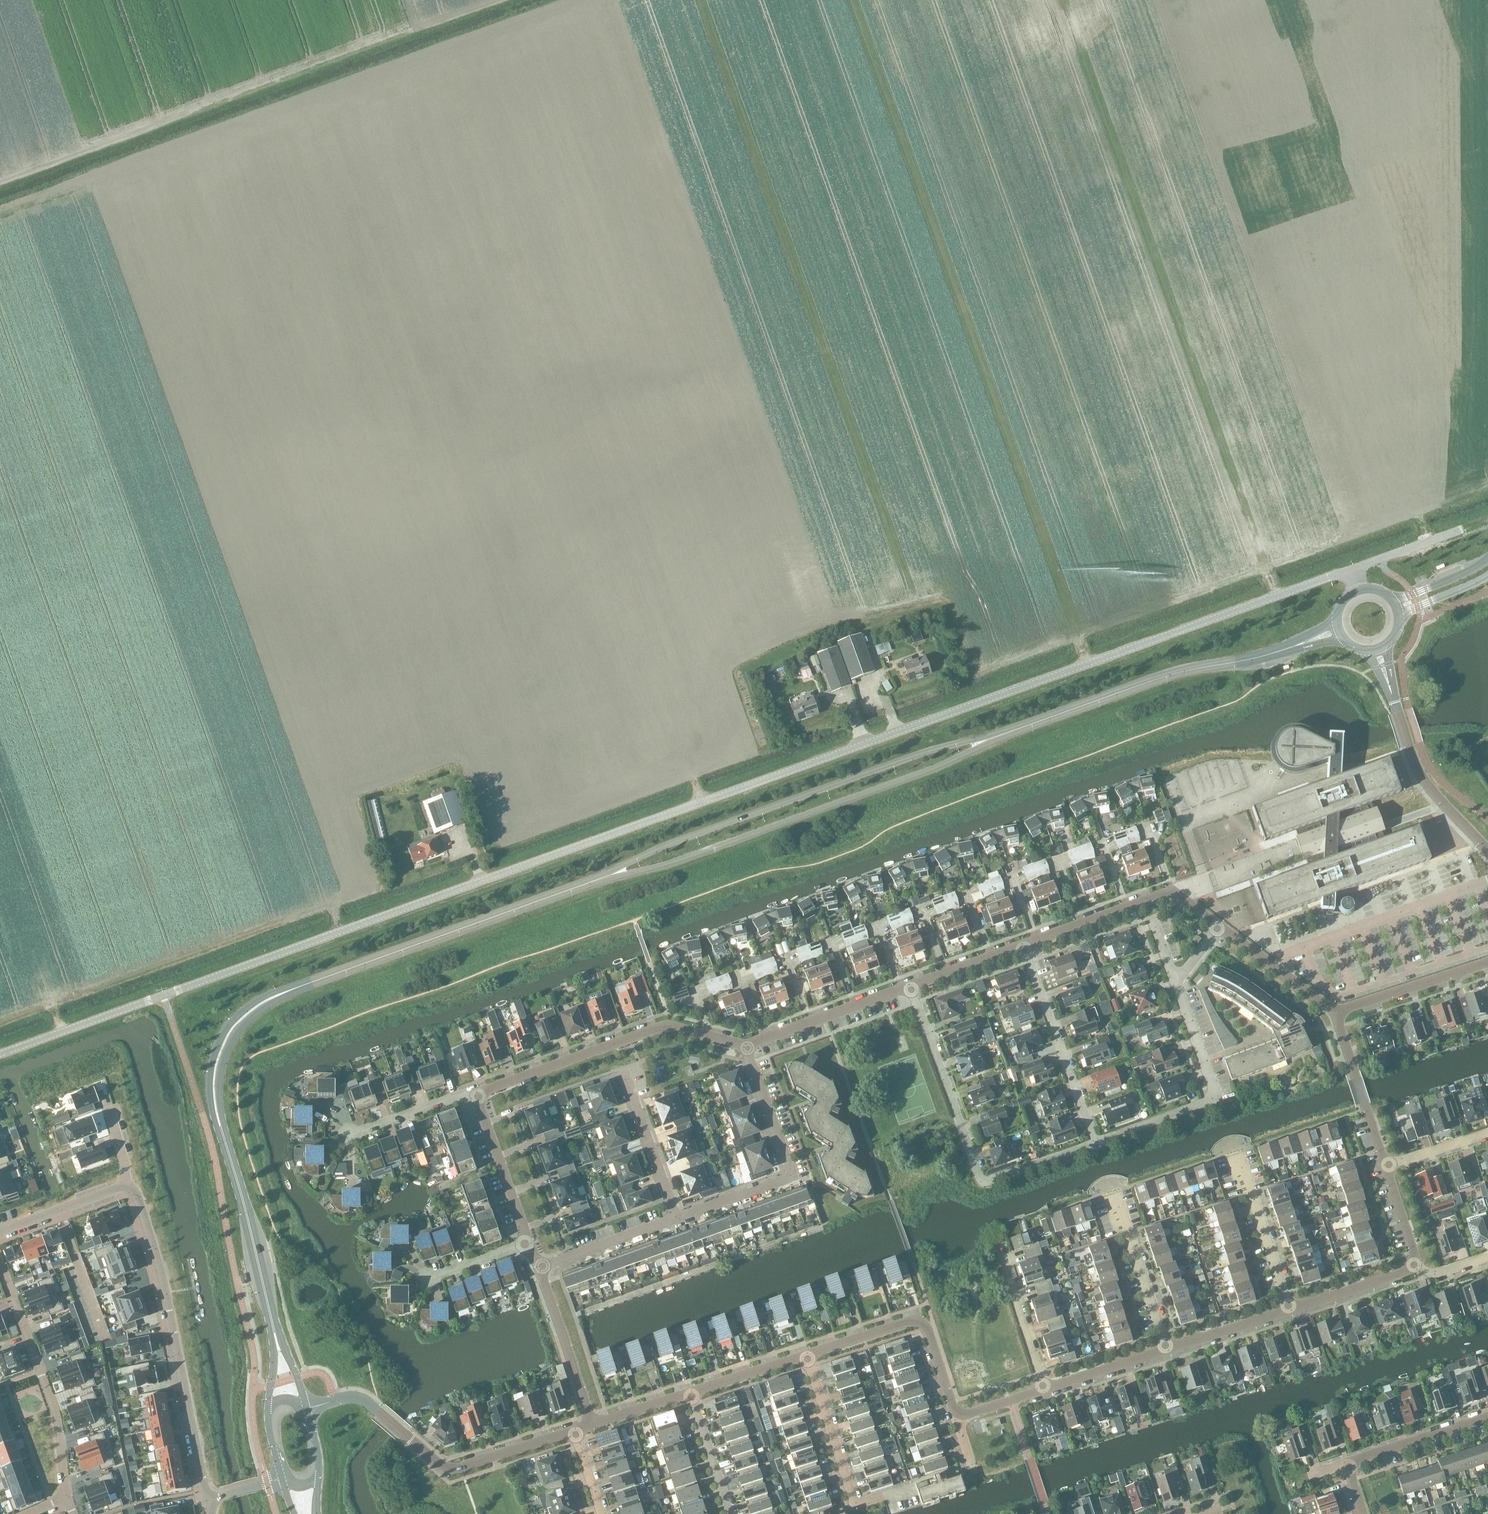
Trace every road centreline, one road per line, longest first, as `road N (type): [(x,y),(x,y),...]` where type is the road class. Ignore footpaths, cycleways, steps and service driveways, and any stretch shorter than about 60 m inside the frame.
road 1 (unclassified): [(0,1055),(1349,570)]
road 2 (tertiary): [(585,884),(302,986),(237,1023),(216,1066),(215,1096),(270,1312)]
road 3 (residential): [(207,1499),(162,1274),(137,1192),(120,1188),(0,1232)]
road 4 (tertiary): [(585,884),(666,865),(934,769),(1000,735)]
road 5 (tertiary): [(1000,735),(929,750),(659,848),(585,884)]
road 6 (tertiary): [(1000,735),(1156,680),(1340,632)]
road 7 (residential): [(1094,1143),(984,1184),(912,987)]
road 8 (residential): [(807,1354),(920,1321),(959,1419),(1048,1391)]
road 9 (residential): [(478,1095),(668,1024),(746,1048)]
road 10 (track): [(1114,1196),(1367,1110)]
road 11 (track): [(1381,1151),(1127,1233)]
road 12 (residential): [(677,1218),(791,1177),(746,1048)]
road 13 (residential): [(0,1262),(56,1414),(66,1497)]
road 14 (residential): [(1487,851),(1420,774),(1378,650)]
road 15 (residential): [(1023,946),(1173,891),(1220,928)]
road 16 (residential): [(1094,1143),(1023,946)]
road 17 (residential): [(405,1435),(456,1469),(574,1433)]
road 18 (residential): [(746,1048),(912,987)]
road 19 (residential): [(1292,1311),(1236,1152)]
road 20 (residential): [(1386,1169),(1338,1010)]
road 21 (residential): [(1169,1352),(1114,1196)]
road 22 (residential): [(592,1427),(540,1271)]
road 23 (residential): [(1203,1063),(1212,1090),(1204,1104),(1094,1143)]
road 24 (residential): [(529,1243),(478,1095)]
road 25 (residential): [(1338,1010),(1487,962)]
road 26 (residential): [(854,1501),(807,1354)]
road 27 (residential): [(677,1218),(625,1077)]
road 28 (residential): [(1048,1391),(1002,1249)]
road 29 (residential): [(540,1271),(677,1218)]
road 30 (residential): [(1348,1466),(1487,1419)]
road 31 (residential): [(1220,928),(1338,1010)]
road 32 (residential): [(341,1137),(478,1095)]
road 33 (residential): [(1292,1311),(1420,1269)]
road 34 (residential): [(1169,1352),(1292,1311)]
road 35 (residential): [(1048,1391),(1169,1352)]
road 36 (residential): [(731,1513),(690,1393)]
road 37 (residential): [(690,1393),(807,1354)]

